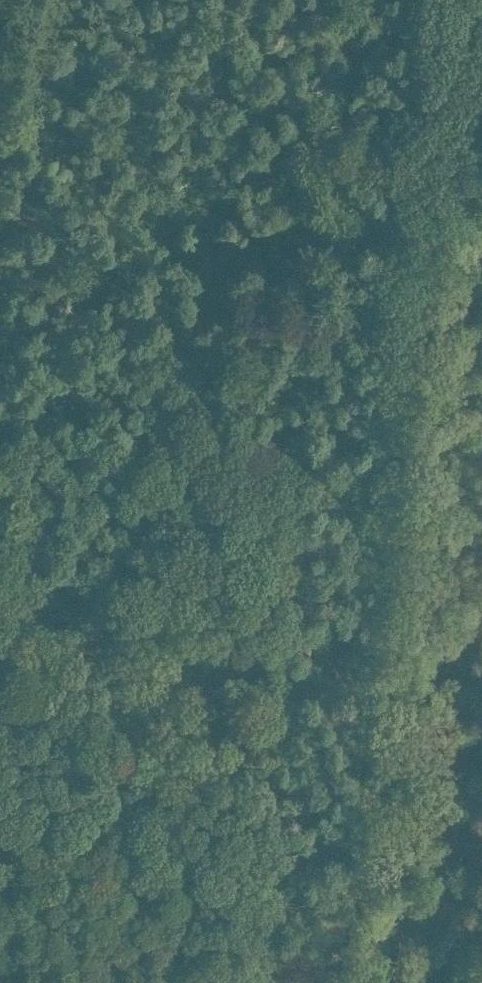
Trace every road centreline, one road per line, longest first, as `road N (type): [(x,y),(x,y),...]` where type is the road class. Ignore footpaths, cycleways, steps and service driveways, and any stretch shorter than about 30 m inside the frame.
road 1 (track): [(382,982),(475,0)]

